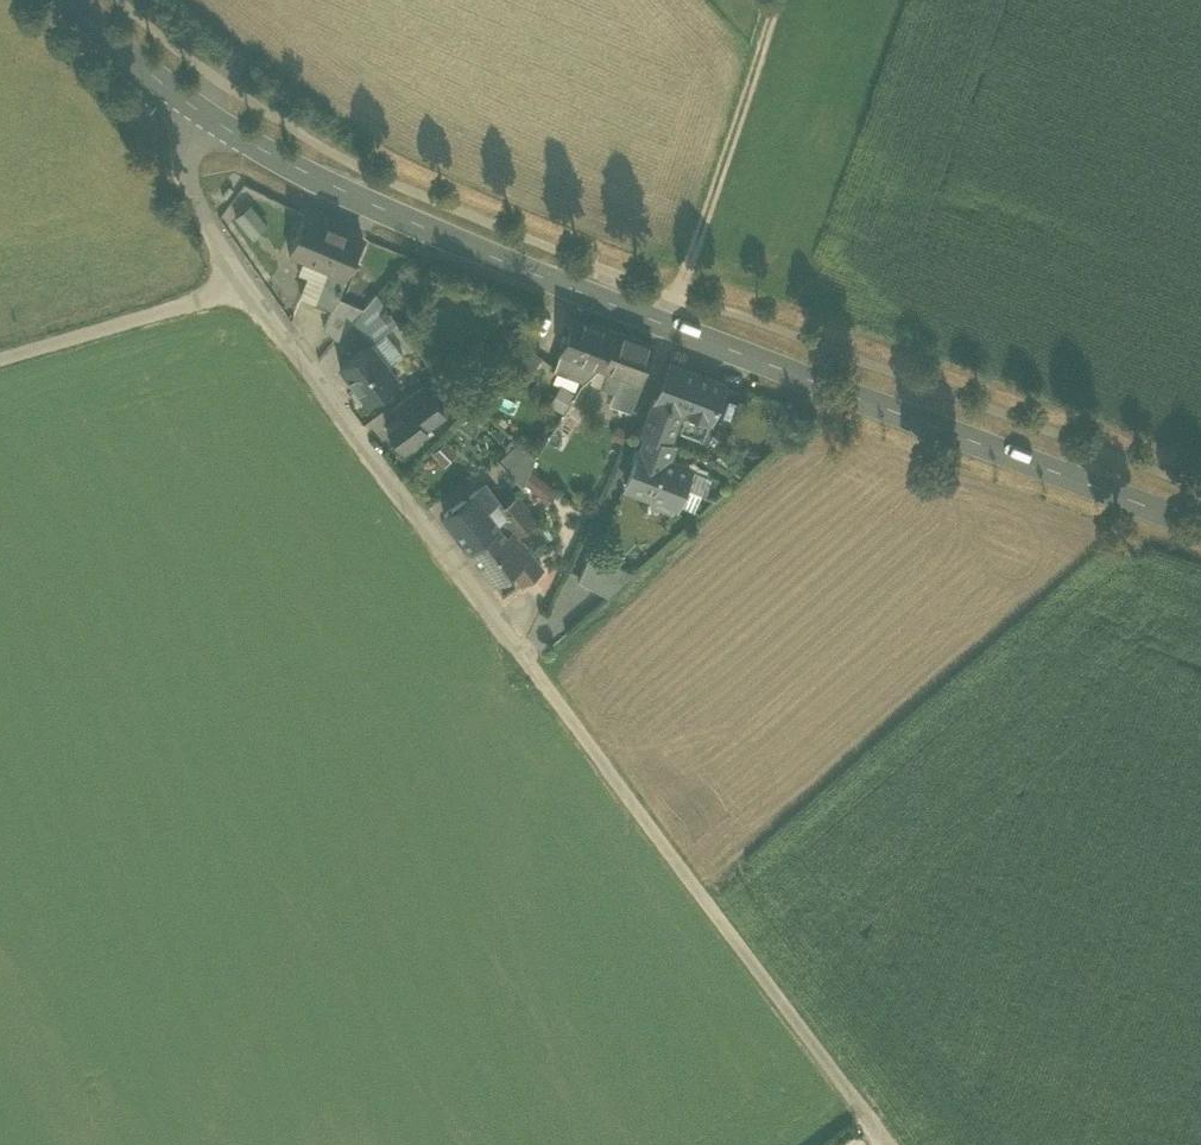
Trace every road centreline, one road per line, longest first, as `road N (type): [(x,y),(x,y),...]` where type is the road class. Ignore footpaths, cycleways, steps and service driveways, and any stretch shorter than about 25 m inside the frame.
road 1 (unclassified): [(197,110),(186,143),(192,199),(247,281),(890,1144)]
road 2 (tertiary): [(1200,525),(405,219),(197,110)]
road 3 (track): [(774,0),(668,324)]
road 4 (track): [(0,352),(247,281)]
road 5 (tertiary): [(197,110),(70,0)]

